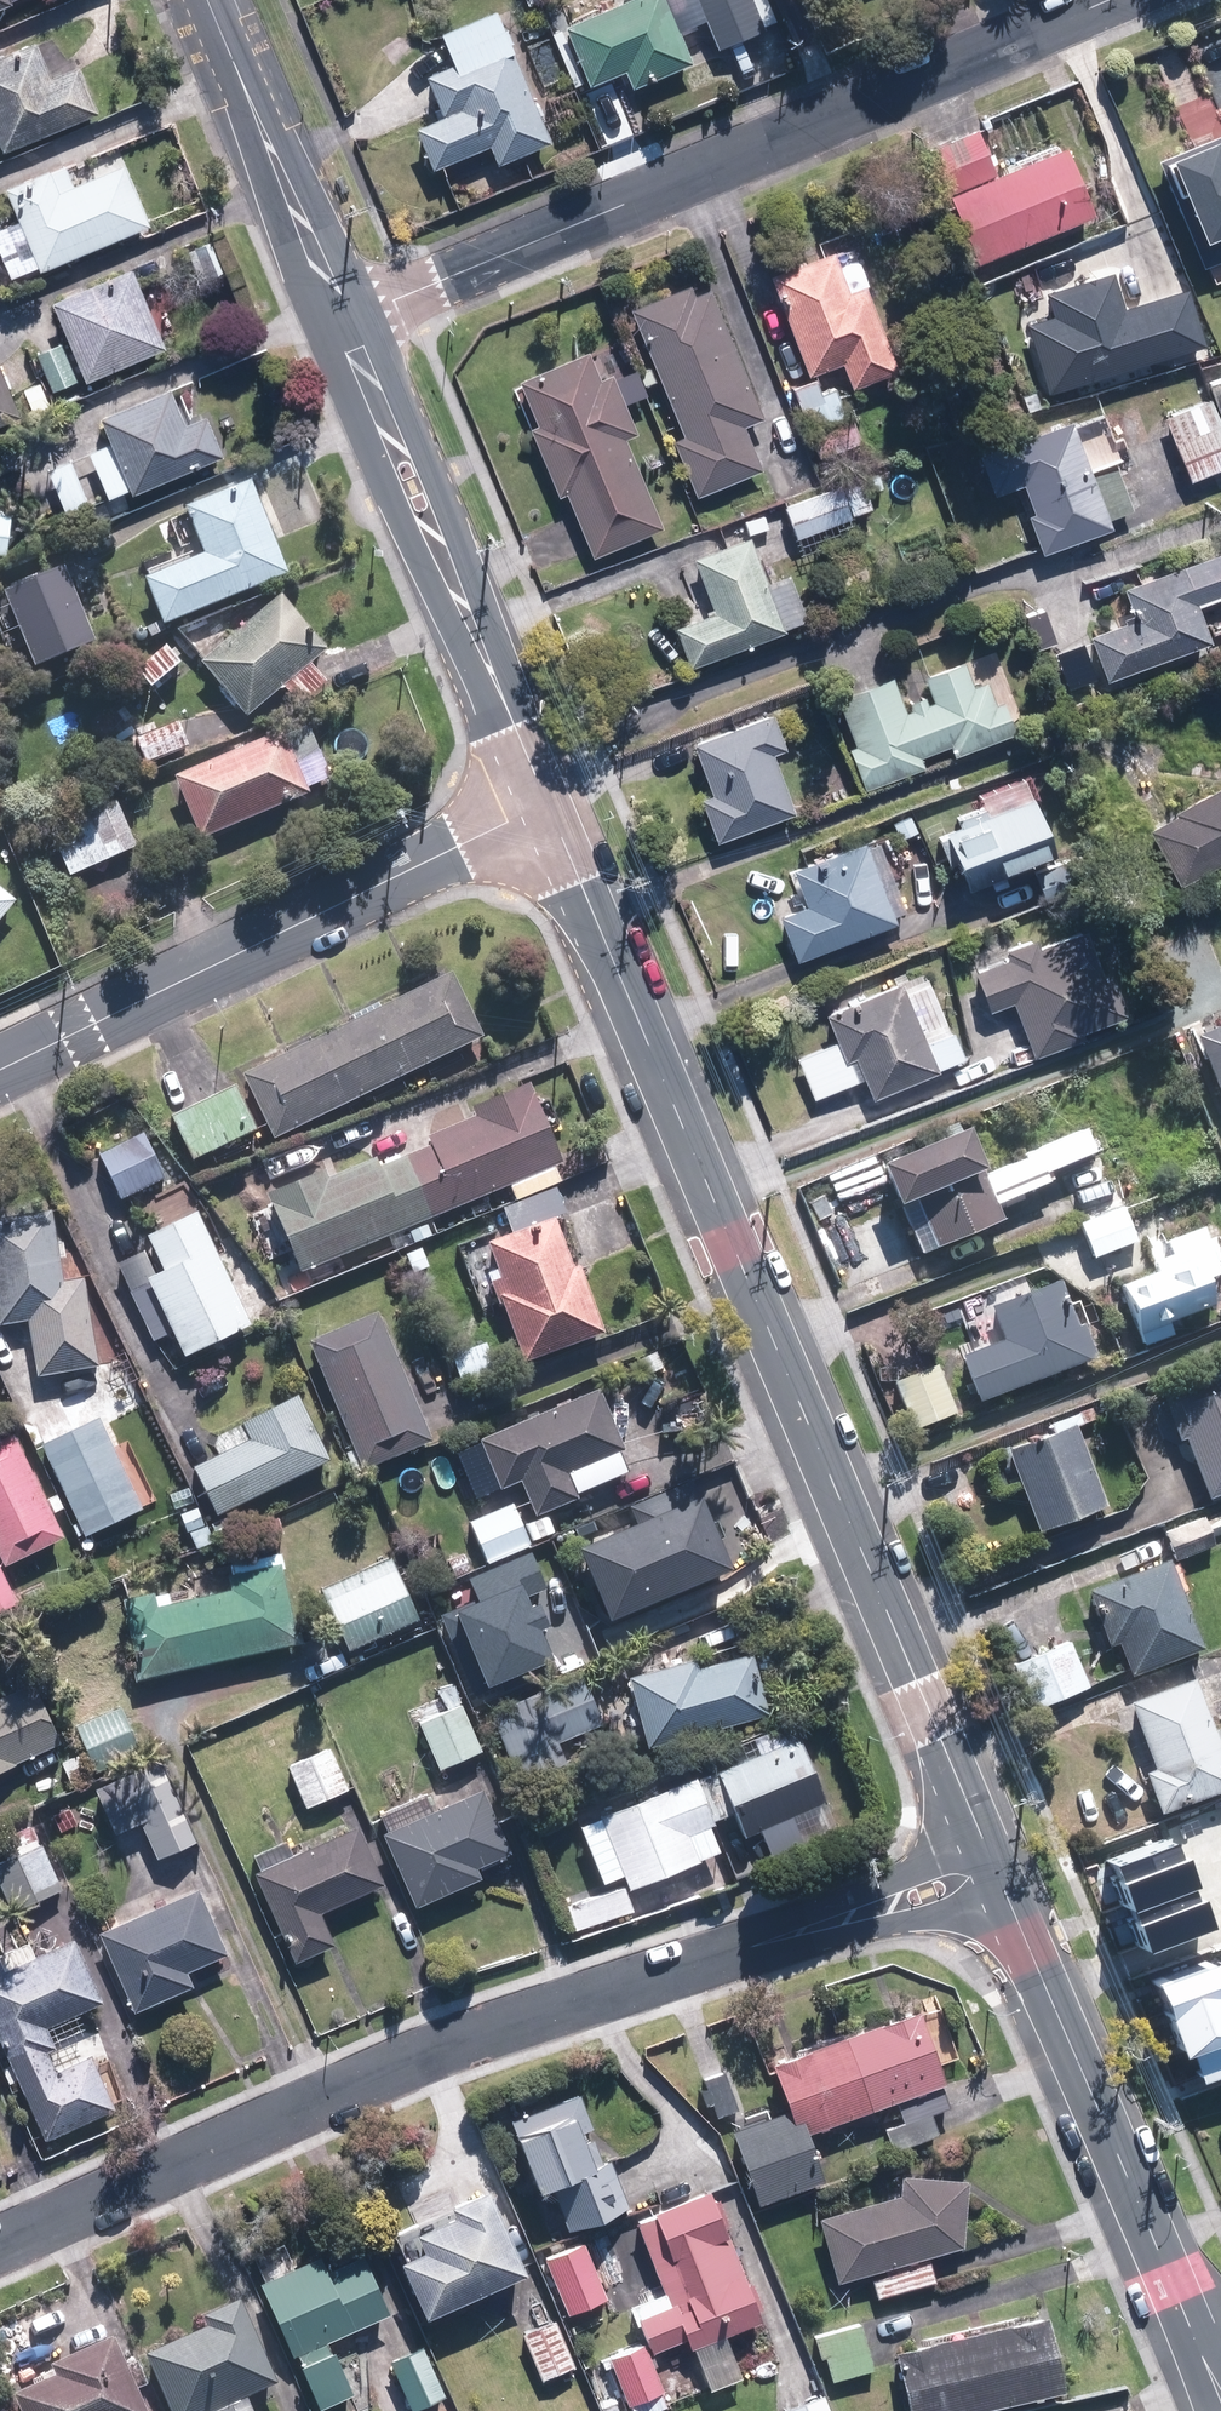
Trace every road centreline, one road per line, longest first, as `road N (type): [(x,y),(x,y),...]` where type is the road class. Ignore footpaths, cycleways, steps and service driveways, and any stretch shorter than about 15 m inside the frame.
road 1 (tertiary): [(543,804),(980,1837)]
road 2 (residential): [(1110,0),(347,319)]
road 3 (residential): [(0,2238),(453,2042),(750,1947)]
road 4 (residential): [(543,804),(0,1070)]
road 5 (tertiary): [(1003,1893),(1220,2405)]
road 6 (tertiary): [(347,319),(543,804)]
road 7 (tertiary): [(211,0),(347,319)]
road 8 (residential): [(1003,1893),(790,1947),(750,1947)]
road 9 (residential): [(750,1947),(783,1920),(980,1837)]

